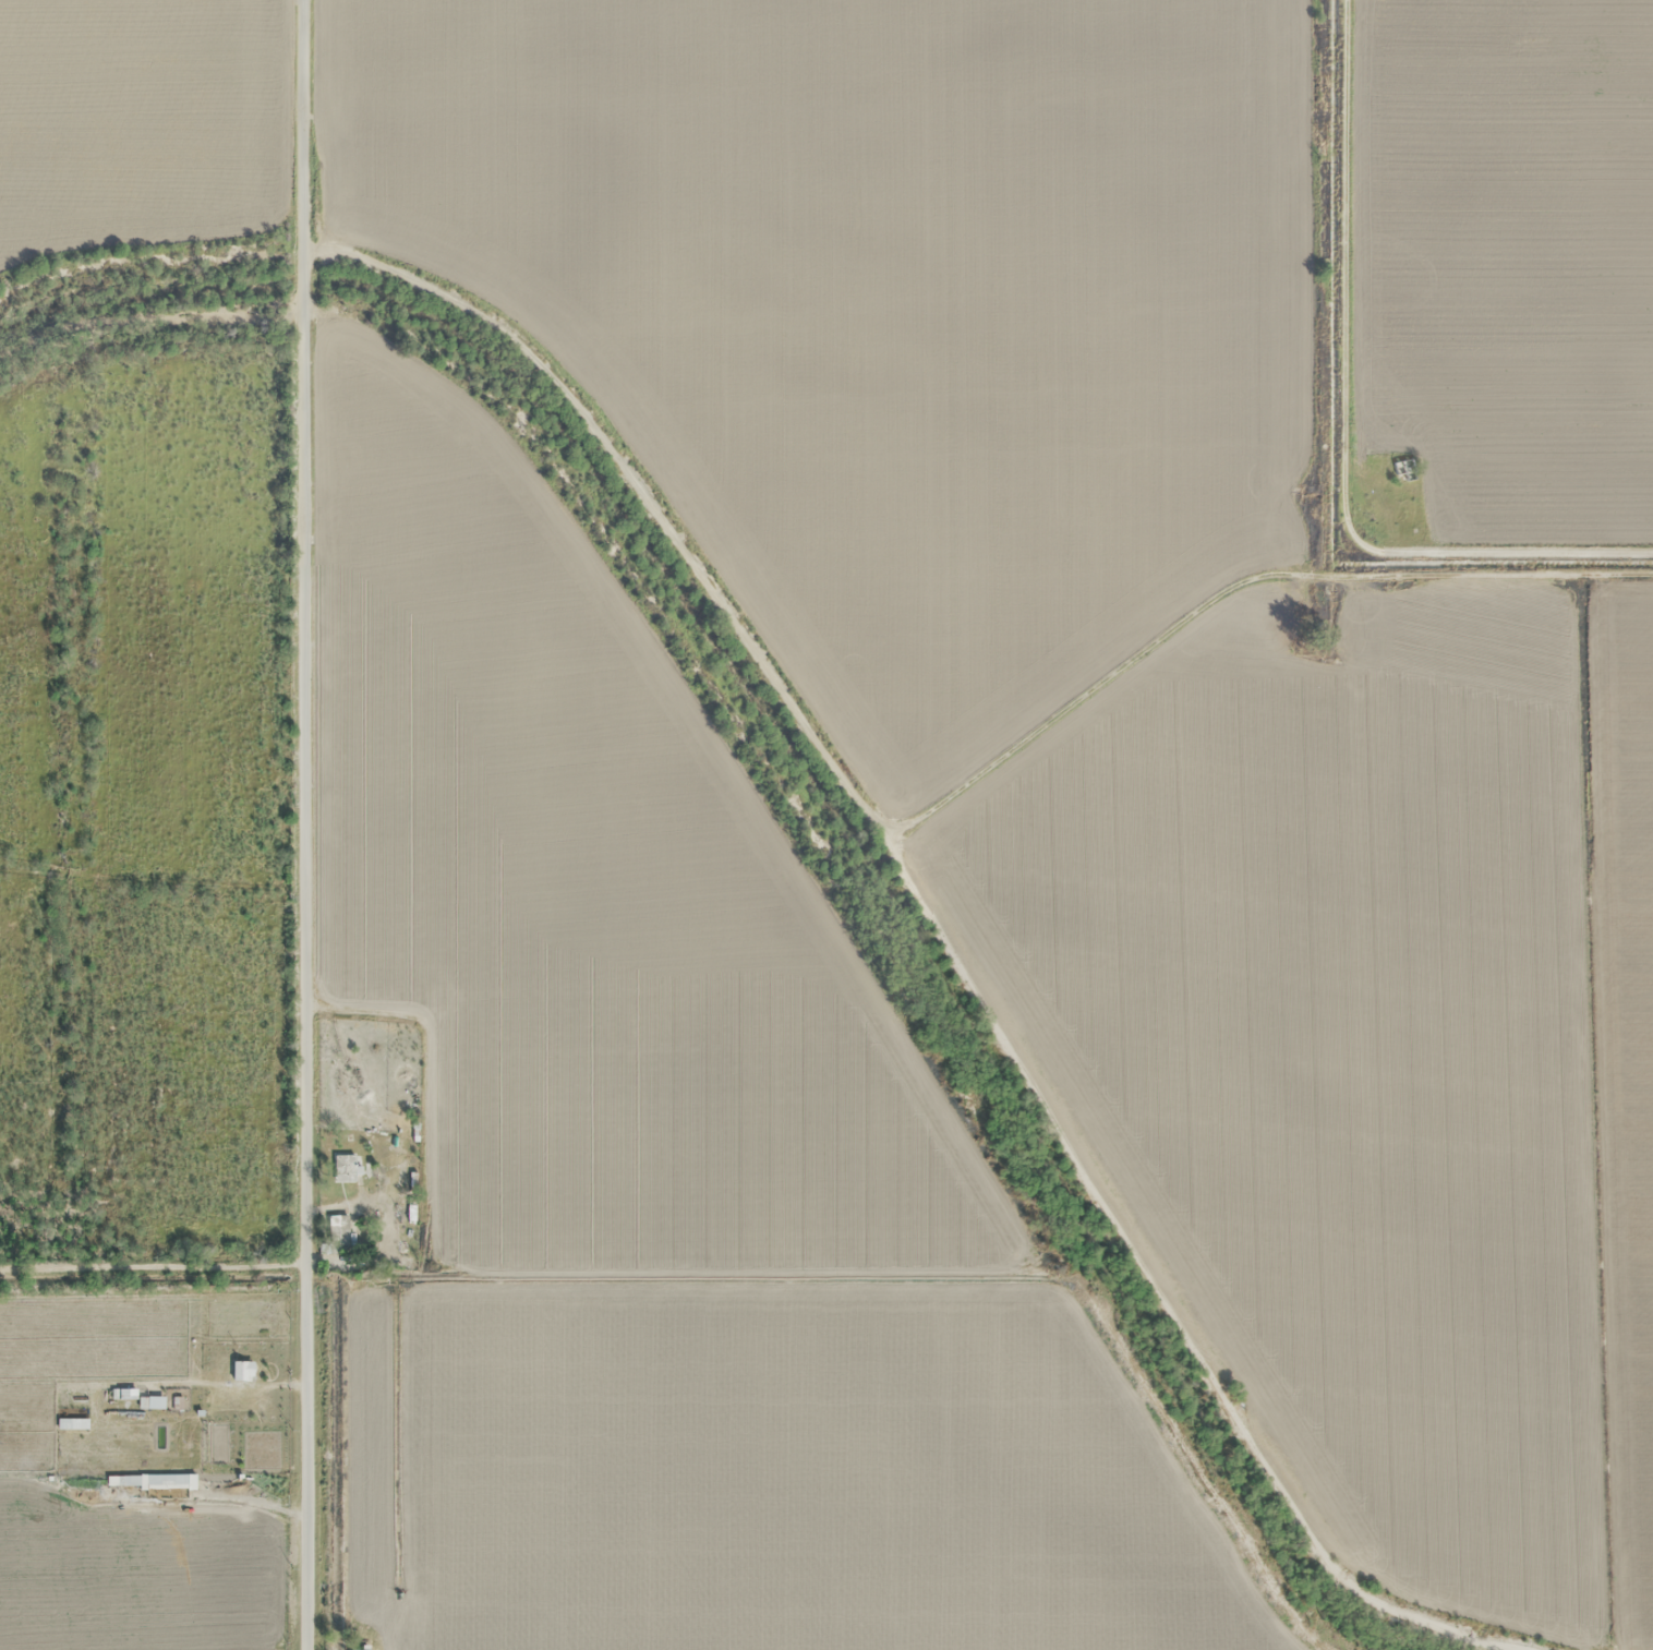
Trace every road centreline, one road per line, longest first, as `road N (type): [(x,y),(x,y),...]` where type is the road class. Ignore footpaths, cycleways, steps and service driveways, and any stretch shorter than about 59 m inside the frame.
road 1 (residential): [(303,0),(306,1649)]

